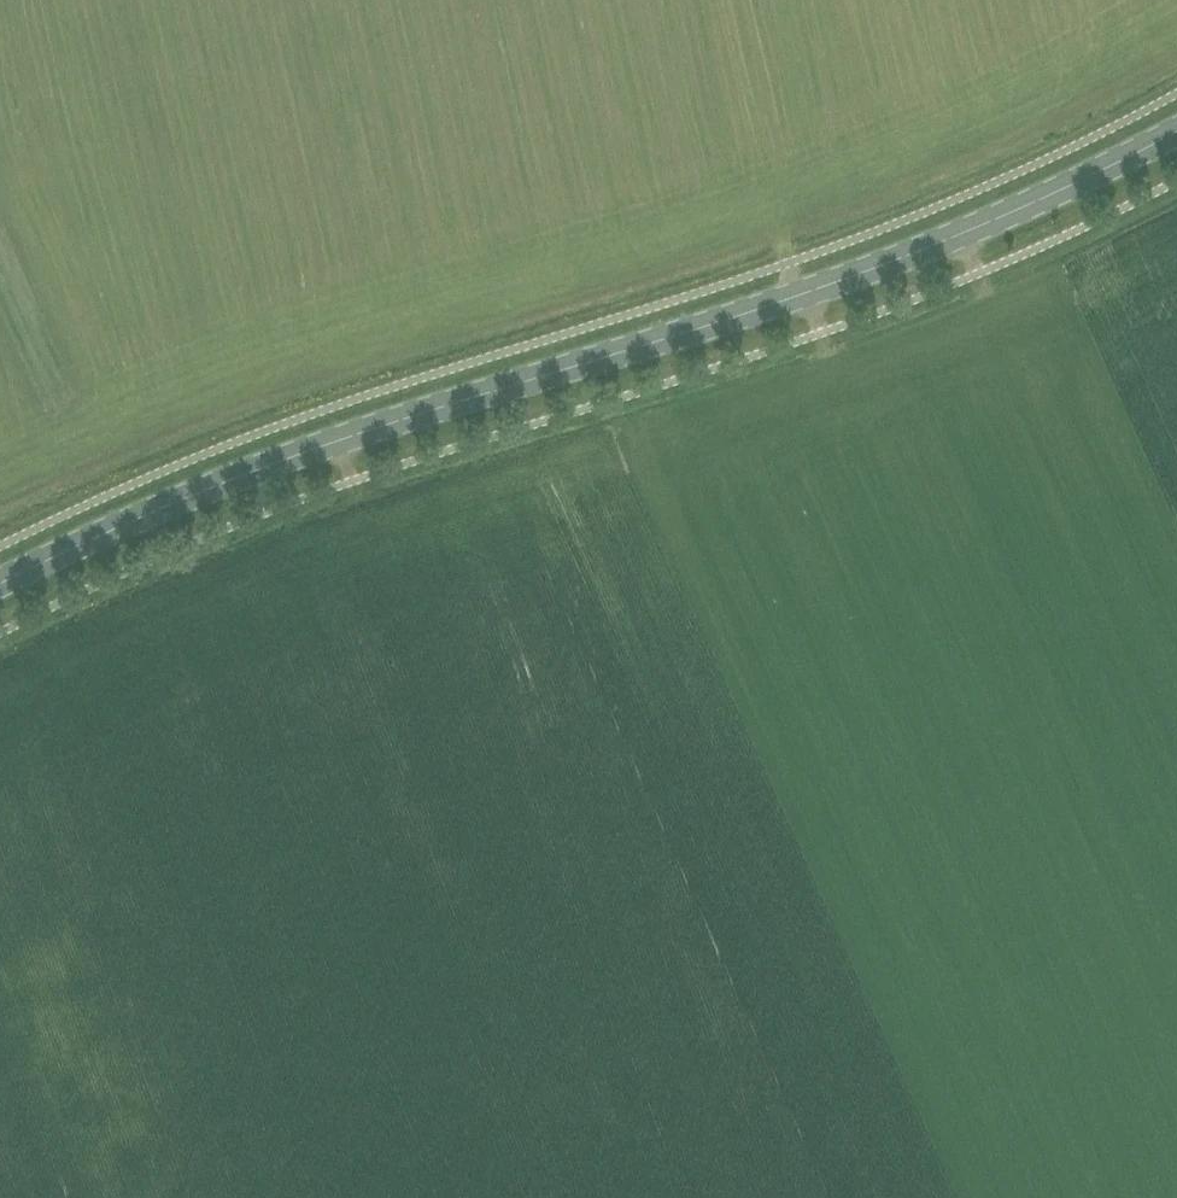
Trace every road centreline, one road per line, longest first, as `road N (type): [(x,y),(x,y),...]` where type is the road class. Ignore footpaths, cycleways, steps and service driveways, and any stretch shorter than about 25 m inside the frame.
road 1 (primary): [(0,584),(215,487),(350,438),(919,253),(1176,134)]

